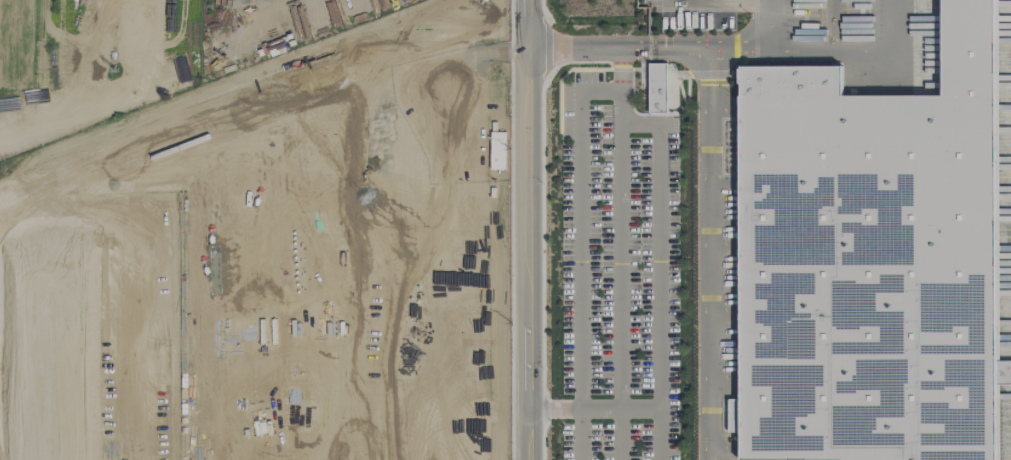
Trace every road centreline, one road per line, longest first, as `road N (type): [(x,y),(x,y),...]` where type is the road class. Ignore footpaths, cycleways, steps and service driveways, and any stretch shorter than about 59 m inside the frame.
road 1 (tertiary): [(528,0),(530,459)]

